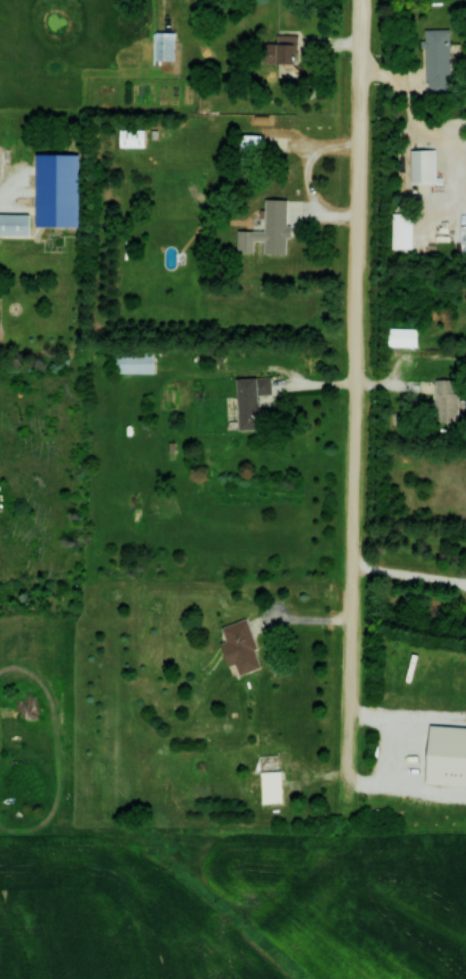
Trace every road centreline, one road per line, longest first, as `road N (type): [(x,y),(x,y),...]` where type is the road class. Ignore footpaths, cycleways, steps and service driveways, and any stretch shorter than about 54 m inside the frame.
road 1 (residential): [(361,0),(348,814)]

